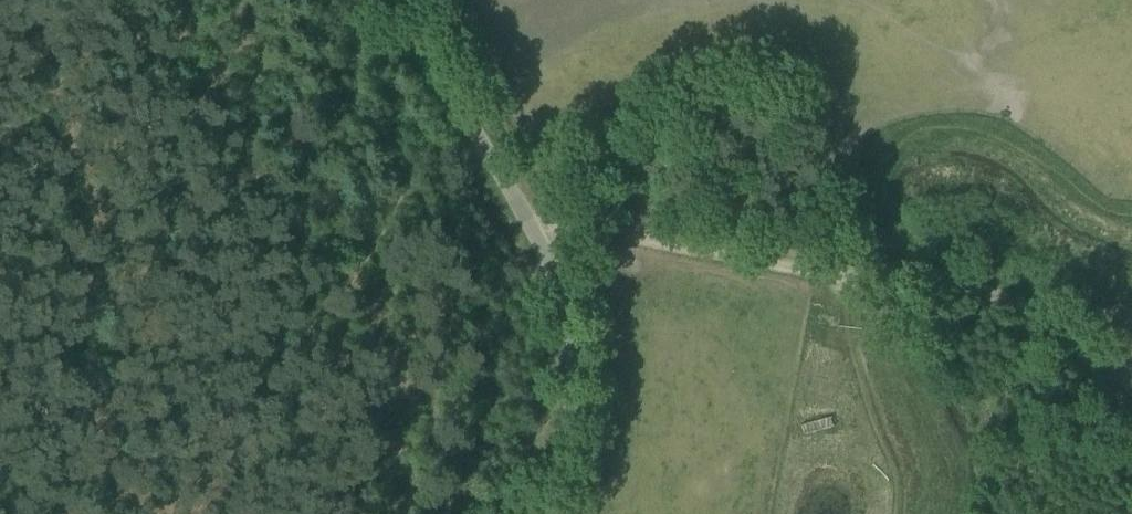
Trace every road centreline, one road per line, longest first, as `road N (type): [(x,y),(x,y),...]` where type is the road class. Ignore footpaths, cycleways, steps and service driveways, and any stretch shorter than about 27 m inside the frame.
road 1 (unclassified): [(533,513),(567,377),(561,279),(399,0)]
road 2 (track): [(865,271),(590,230),(535,231)]
road 3 (track): [(1131,418),(1111,381),(1065,336),(984,287),(865,271)]

